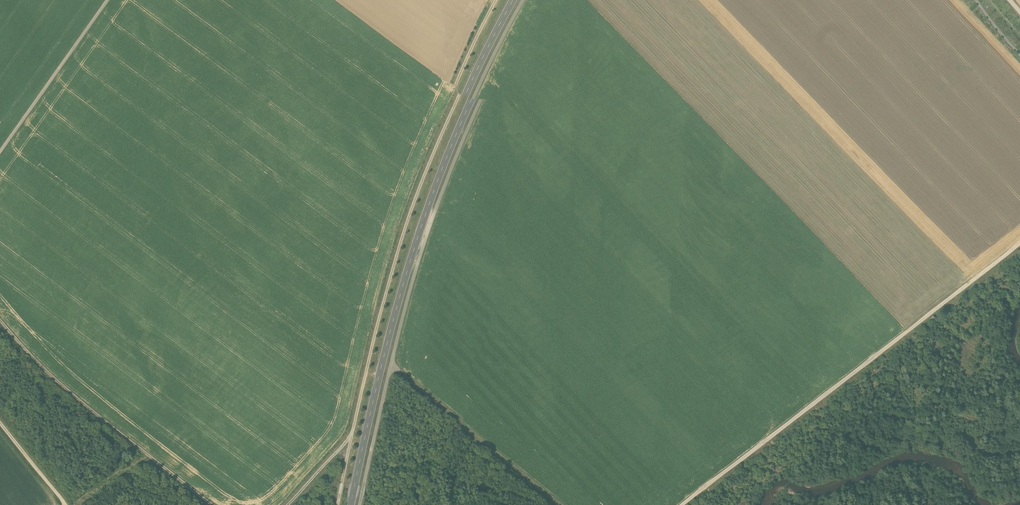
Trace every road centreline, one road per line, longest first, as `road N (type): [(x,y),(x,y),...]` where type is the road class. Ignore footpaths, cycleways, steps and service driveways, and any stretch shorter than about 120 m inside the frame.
road 1 (track): [(359,504),(409,288),(438,199),(532,0)]
road 2 (secondary): [(350,504),(431,195),(522,0)]
road 3 (track): [(350,439),(417,193),(505,0)]
road 4 (track): [(1019,252),(689,504)]
road 5 (track): [(211,504),(62,386),(0,321)]
road 6 (track): [(390,368),(557,504)]
road 7 (track): [(0,154),(109,0)]

